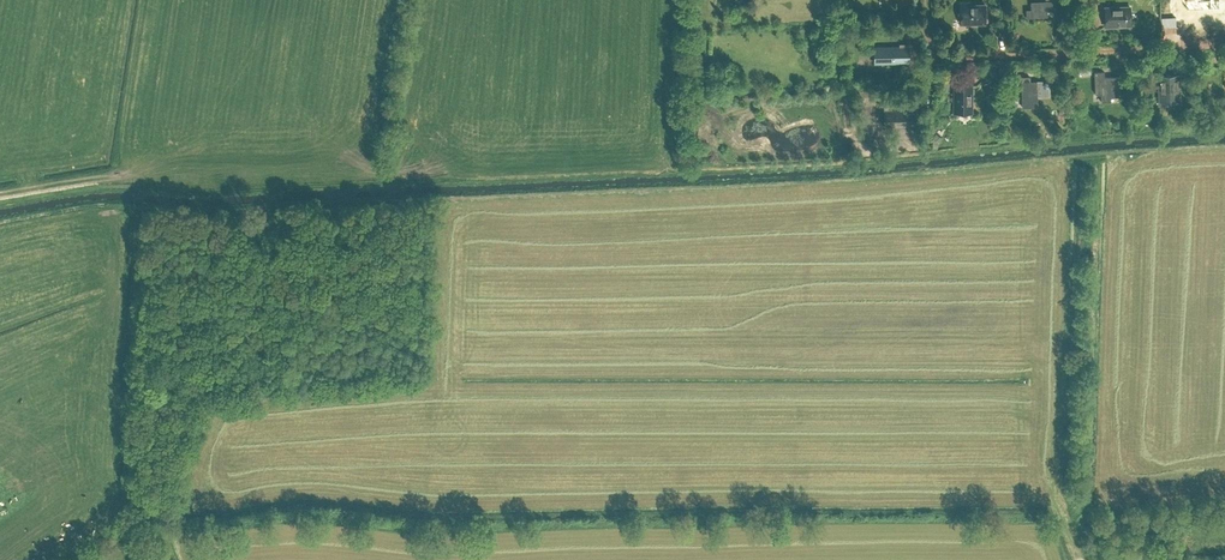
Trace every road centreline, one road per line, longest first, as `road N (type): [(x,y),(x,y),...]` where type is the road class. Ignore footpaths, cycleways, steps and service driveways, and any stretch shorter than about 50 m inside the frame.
road 1 (track): [(389,174),(172,183),(117,177),(0,195)]
road 2 (residential): [(927,0),(929,44),(946,58),(1093,52)]
road 3 (residential): [(1093,52),(1224,45)]

